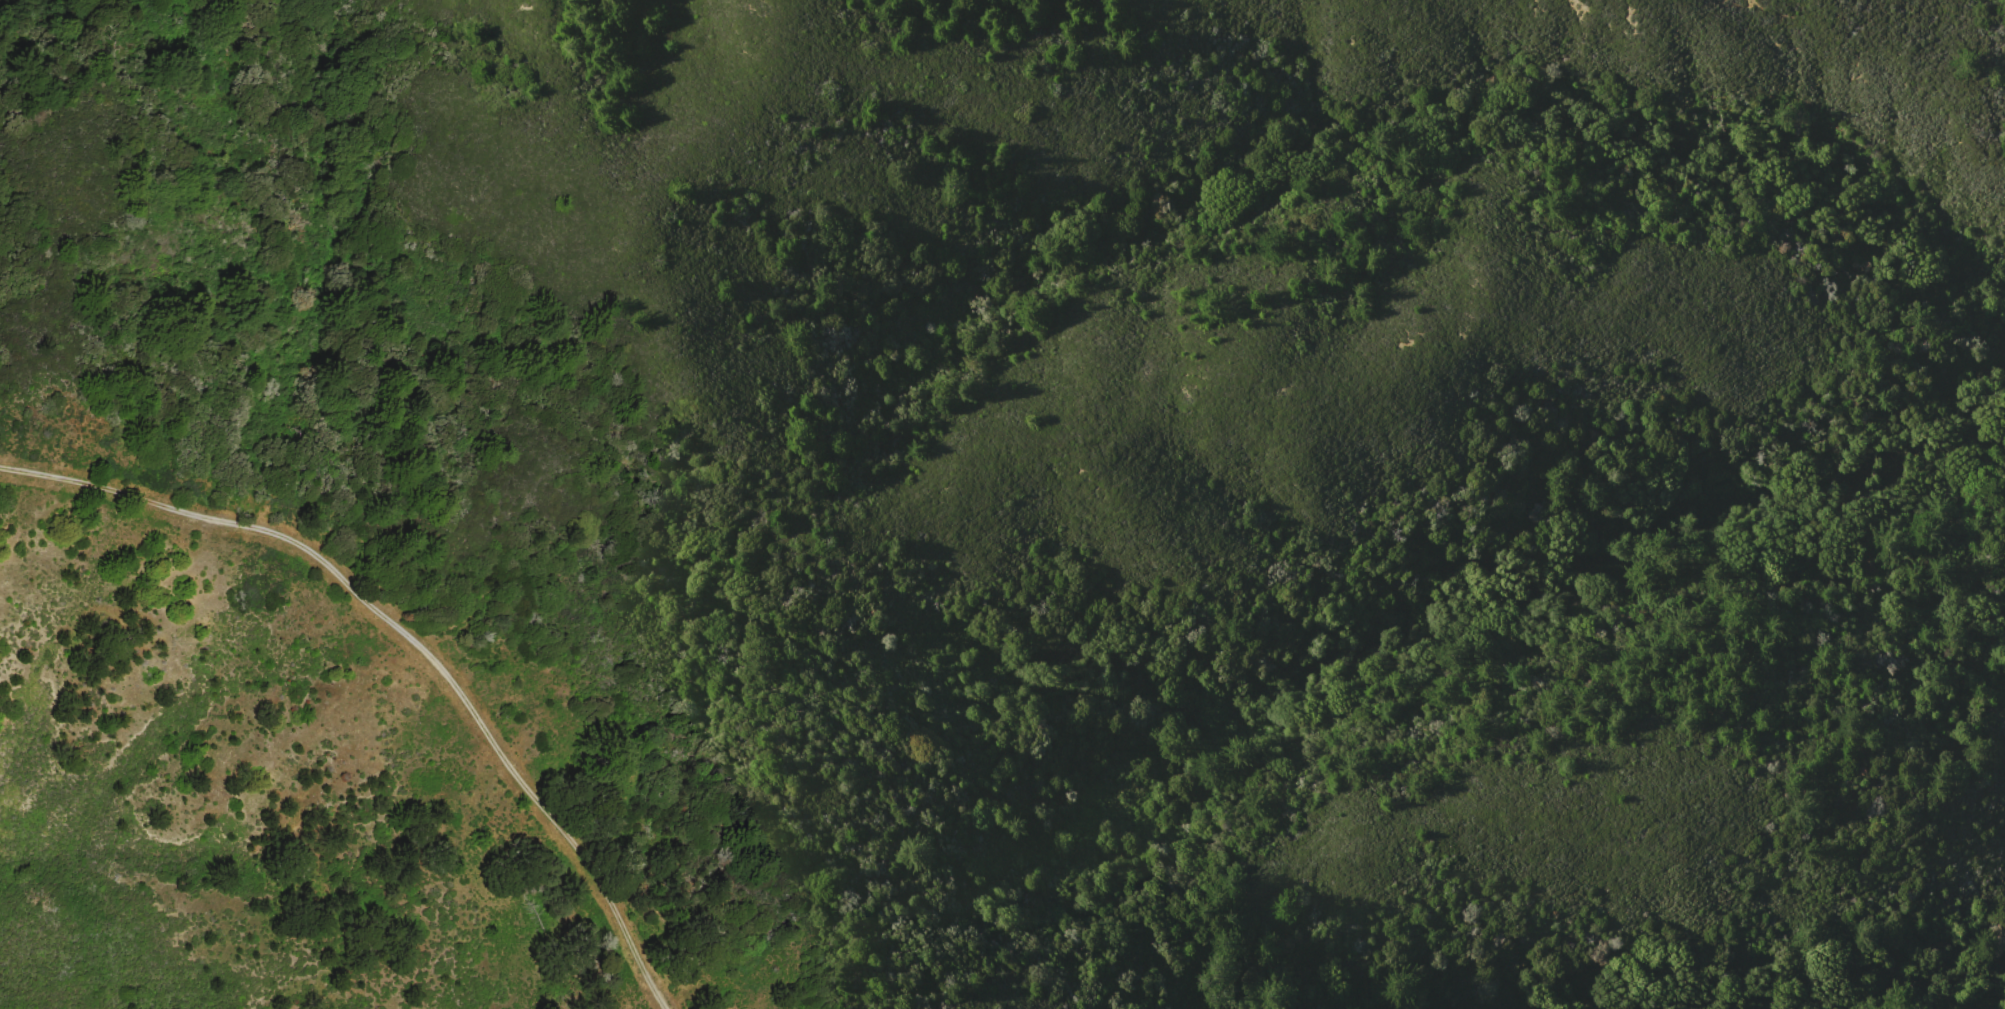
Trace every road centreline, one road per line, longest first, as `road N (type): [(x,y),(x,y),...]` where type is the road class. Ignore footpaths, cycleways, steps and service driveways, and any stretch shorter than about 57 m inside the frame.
road 1 (track): [(0,471),(126,494),(310,553),(452,675),(524,781),(598,867),(672,1008)]

